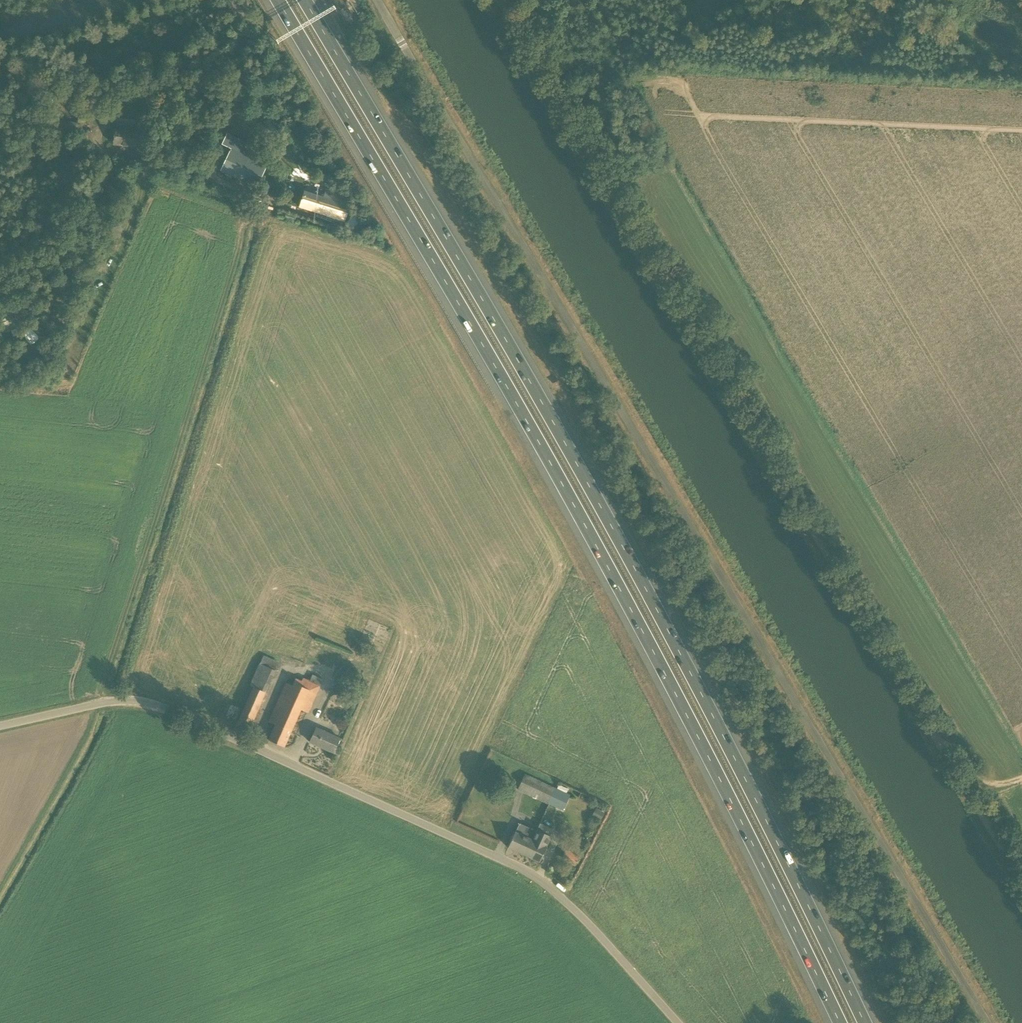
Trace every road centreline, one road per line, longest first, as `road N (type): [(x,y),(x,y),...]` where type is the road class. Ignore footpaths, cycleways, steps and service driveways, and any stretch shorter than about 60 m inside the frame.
road 1 (unclassified): [(989,1022),(375,0)]
road 2 (motorway): [(278,0),(658,655),(840,1022)]
road 3 (motorway): [(862,1022),(677,649),(301,0)]
road 4 (track): [(1021,880),(496,0)]
road 5 (unclassified): [(678,1022),(563,902),(514,865),(168,709),(112,700),(0,726)]
road 6 (track): [(249,227),(102,703)]
road 7 (track): [(0,896),(102,703)]

